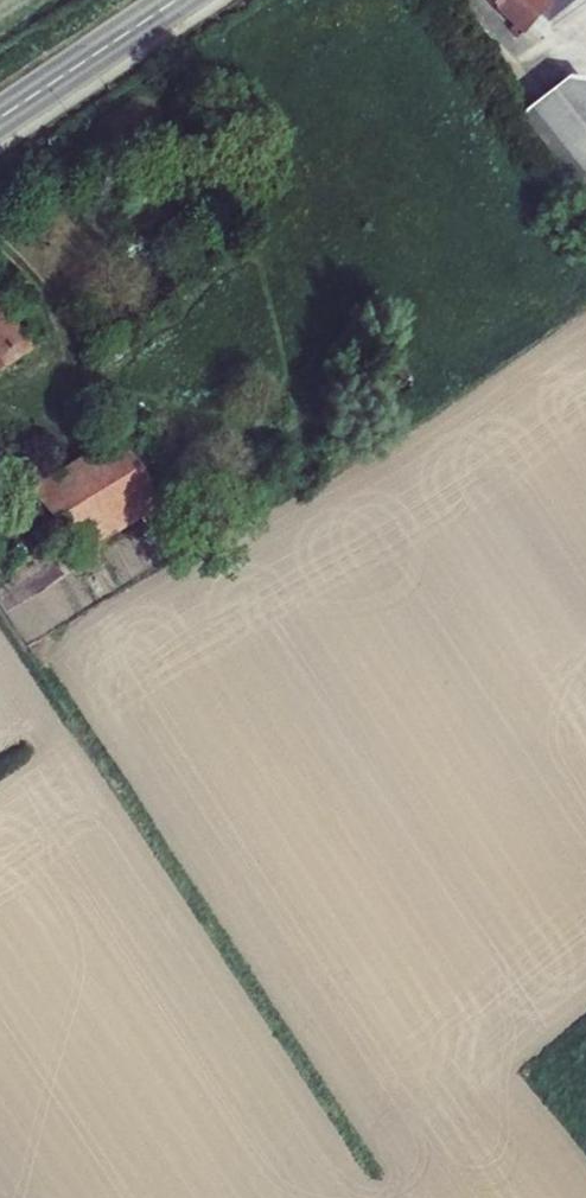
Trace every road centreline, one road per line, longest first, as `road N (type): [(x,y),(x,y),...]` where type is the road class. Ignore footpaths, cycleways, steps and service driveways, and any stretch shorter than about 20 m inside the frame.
road 1 (tertiary): [(175,0),(0,117)]

